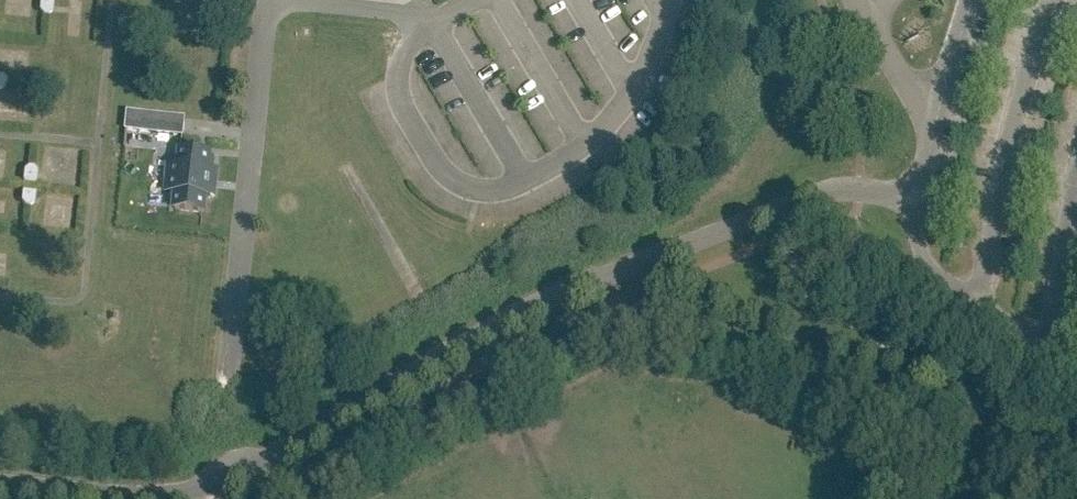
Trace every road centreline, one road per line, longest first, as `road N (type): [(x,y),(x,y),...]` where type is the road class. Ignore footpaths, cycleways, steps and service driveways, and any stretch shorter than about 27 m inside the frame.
road 1 (unclassified): [(202,498),(467,338),(816,194),(919,199),(931,134)]
road 2 (unclassified): [(0,481),(194,498)]
road 3 (unclassified): [(931,134),(855,3)]
road 4 (unclassified): [(974,0),(931,134)]

